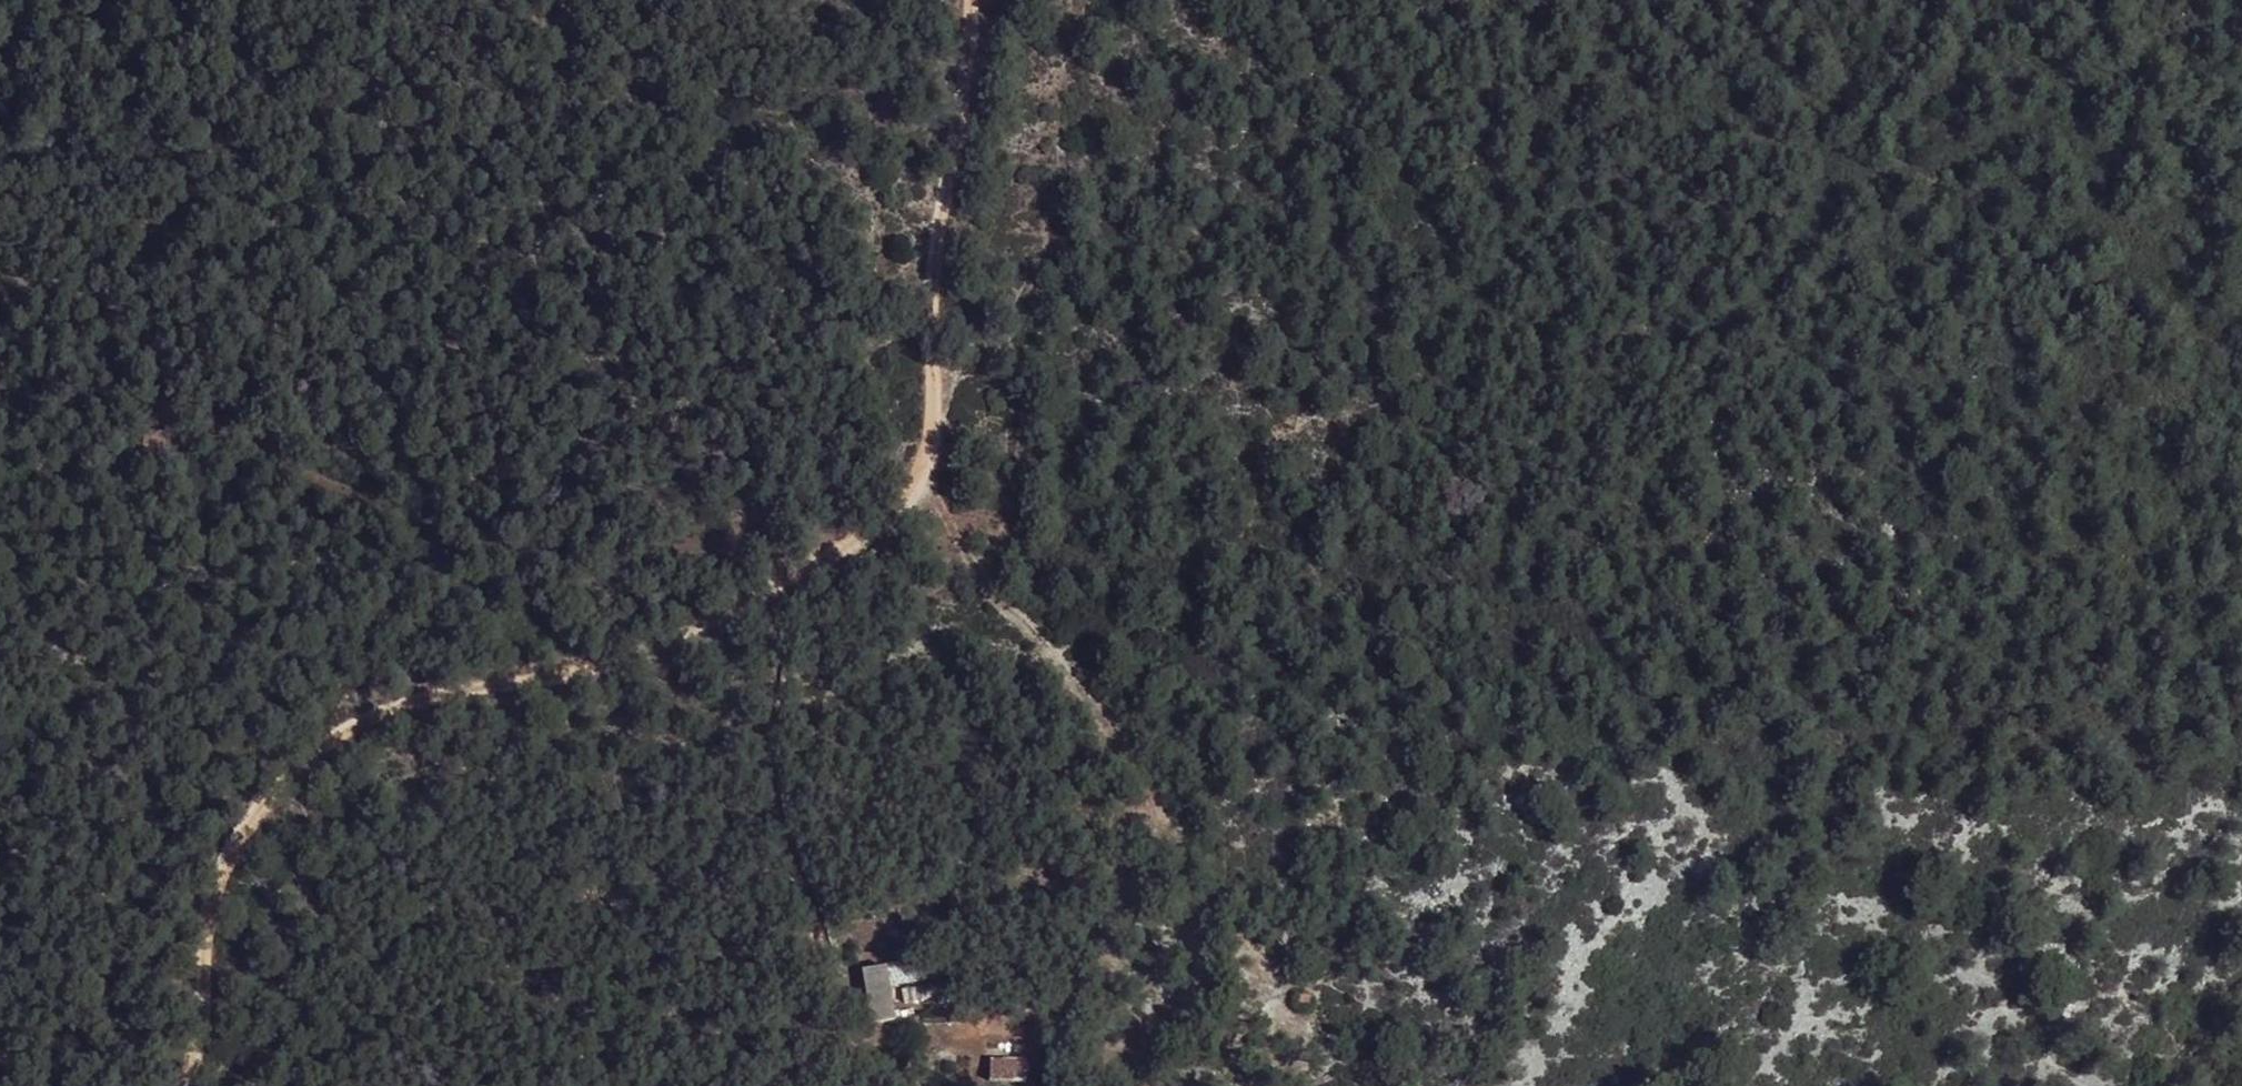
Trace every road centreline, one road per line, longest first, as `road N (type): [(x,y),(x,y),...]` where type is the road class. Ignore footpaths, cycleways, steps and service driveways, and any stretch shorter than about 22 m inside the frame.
road 1 (track): [(969,0),(968,53),(931,192),(926,472),(796,580),(616,680),(451,688),(335,747),(241,849),(200,1012),(191,1085)]

